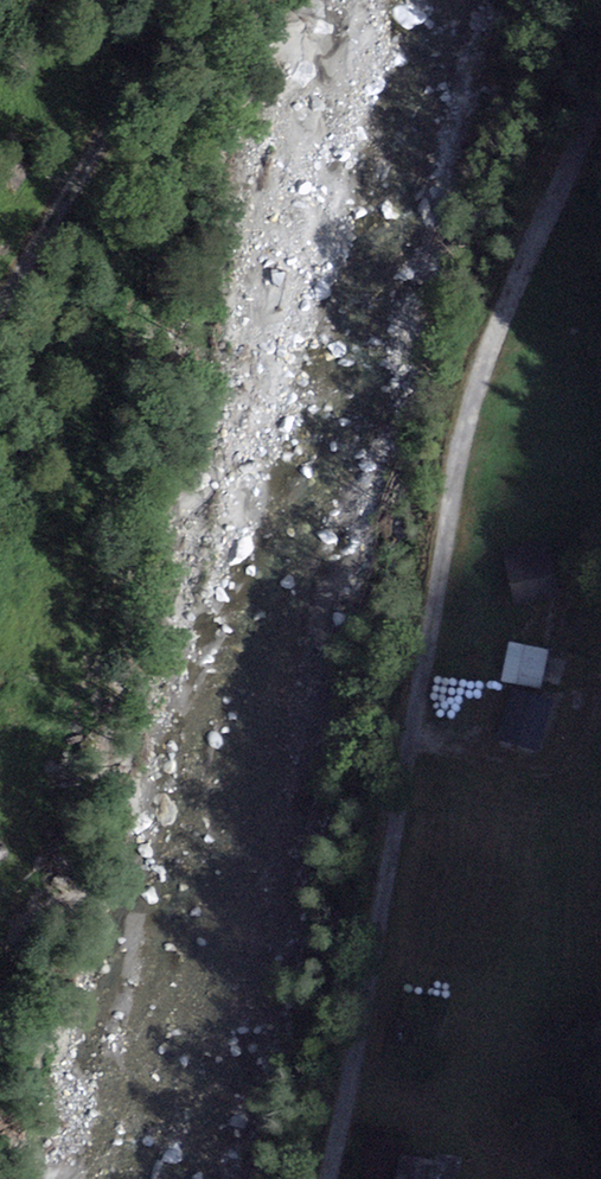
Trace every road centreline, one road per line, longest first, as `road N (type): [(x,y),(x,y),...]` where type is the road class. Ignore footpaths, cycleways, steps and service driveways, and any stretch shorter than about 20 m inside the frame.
road 1 (track): [(600,115),(560,178),(505,294),(468,413),(413,747),(321,1178)]
road 2 (track): [(162,0),(0,304)]
road 3 (track): [(413,747),(549,770),(589,740),(600,690)]

